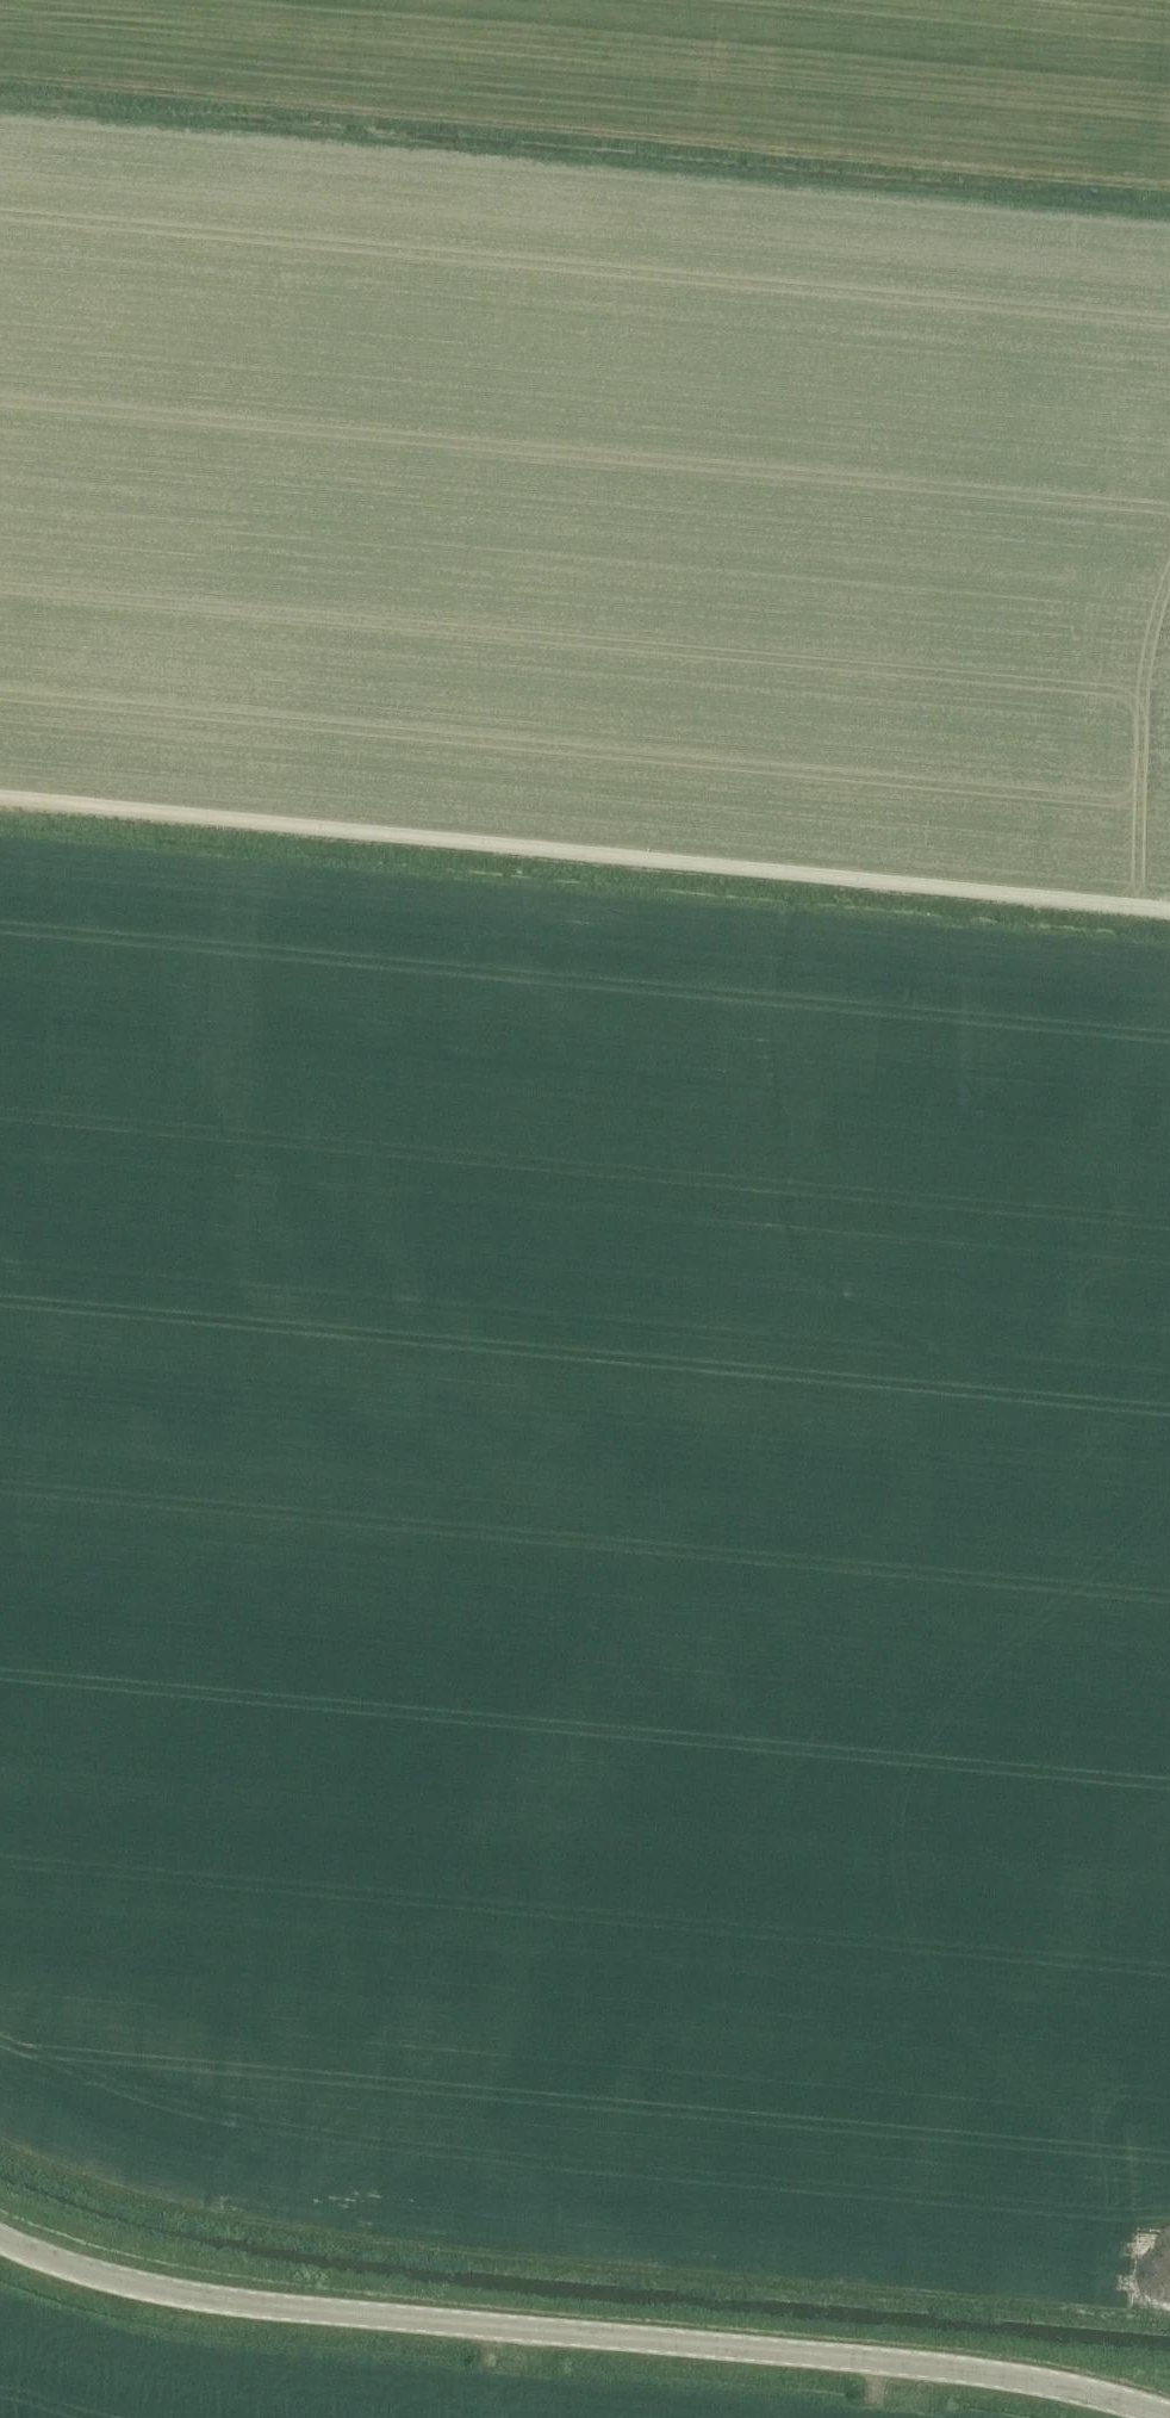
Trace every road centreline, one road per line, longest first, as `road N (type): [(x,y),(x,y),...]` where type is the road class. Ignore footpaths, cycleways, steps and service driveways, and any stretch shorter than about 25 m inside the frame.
road 1 (tertiary): [(1169,2417),(1068,2389),(872,2361),(177,2294),(0,2238)]
road 2 (unclassified): [(0,799),(1169,910)]

